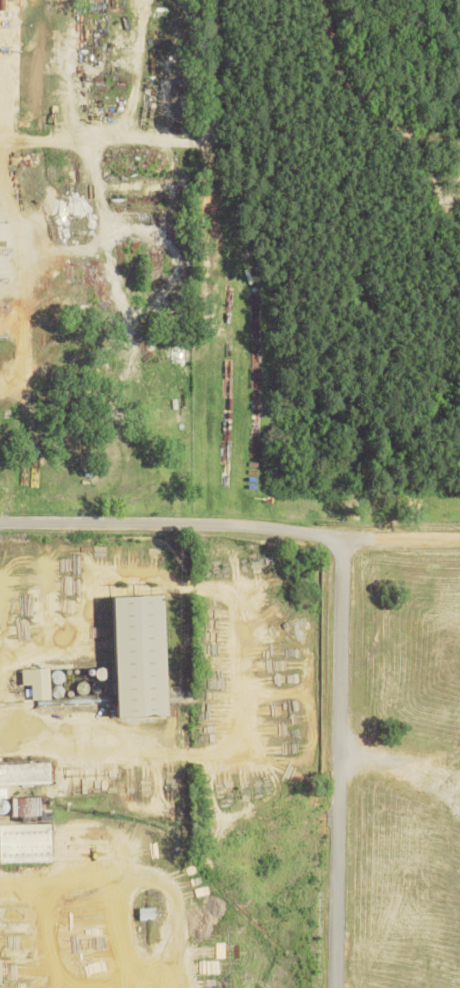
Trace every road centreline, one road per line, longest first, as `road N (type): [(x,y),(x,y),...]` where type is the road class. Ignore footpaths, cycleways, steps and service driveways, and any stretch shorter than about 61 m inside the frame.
road 1 (residential): [(349,537),(346,987)]
road 2 (residential): [(445,540),(260,525),(0,522)]

